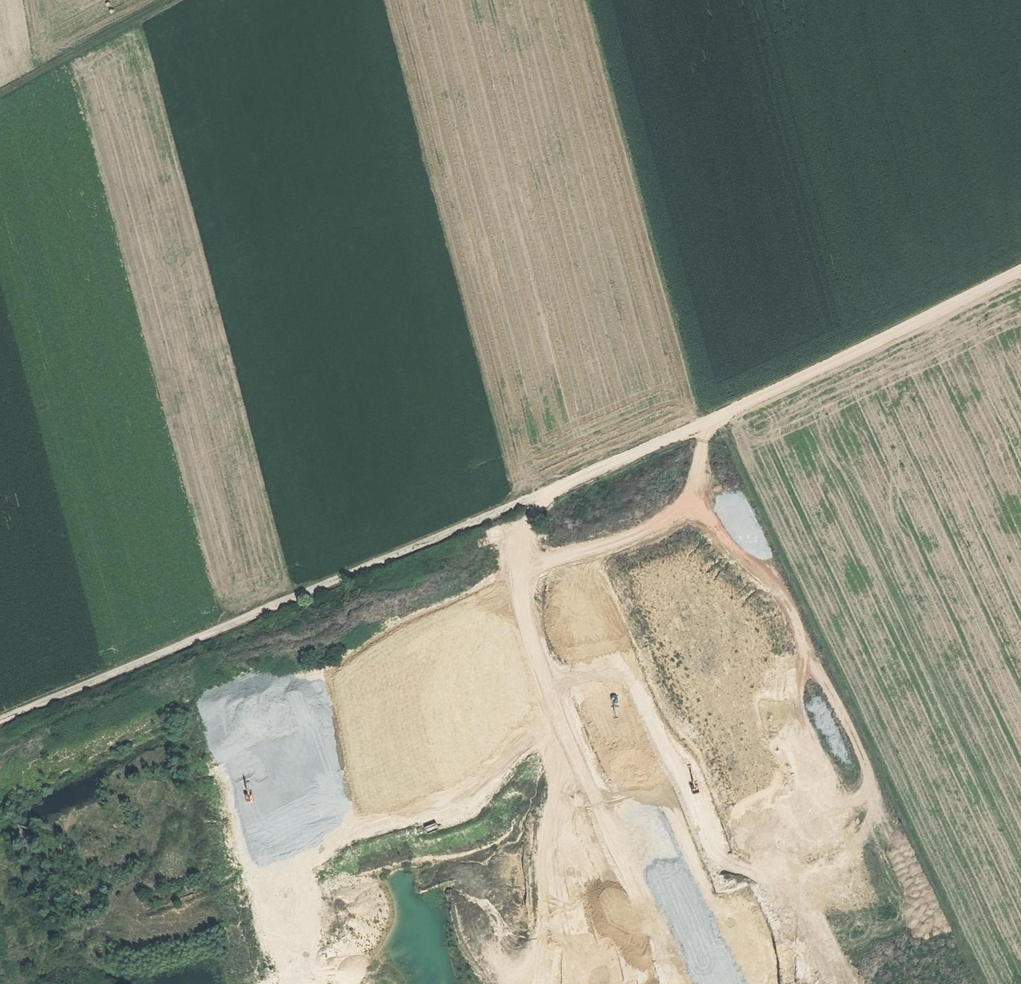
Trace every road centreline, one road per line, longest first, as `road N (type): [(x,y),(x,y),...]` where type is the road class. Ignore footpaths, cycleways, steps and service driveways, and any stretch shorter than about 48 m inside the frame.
road 1 (track): [(1020,268),(694,423),(0,720)]
road 2 (track): [(719,411),(739,469),(824,631),(983,983)]
road 3 (track): [(168,0),(0,90)]

